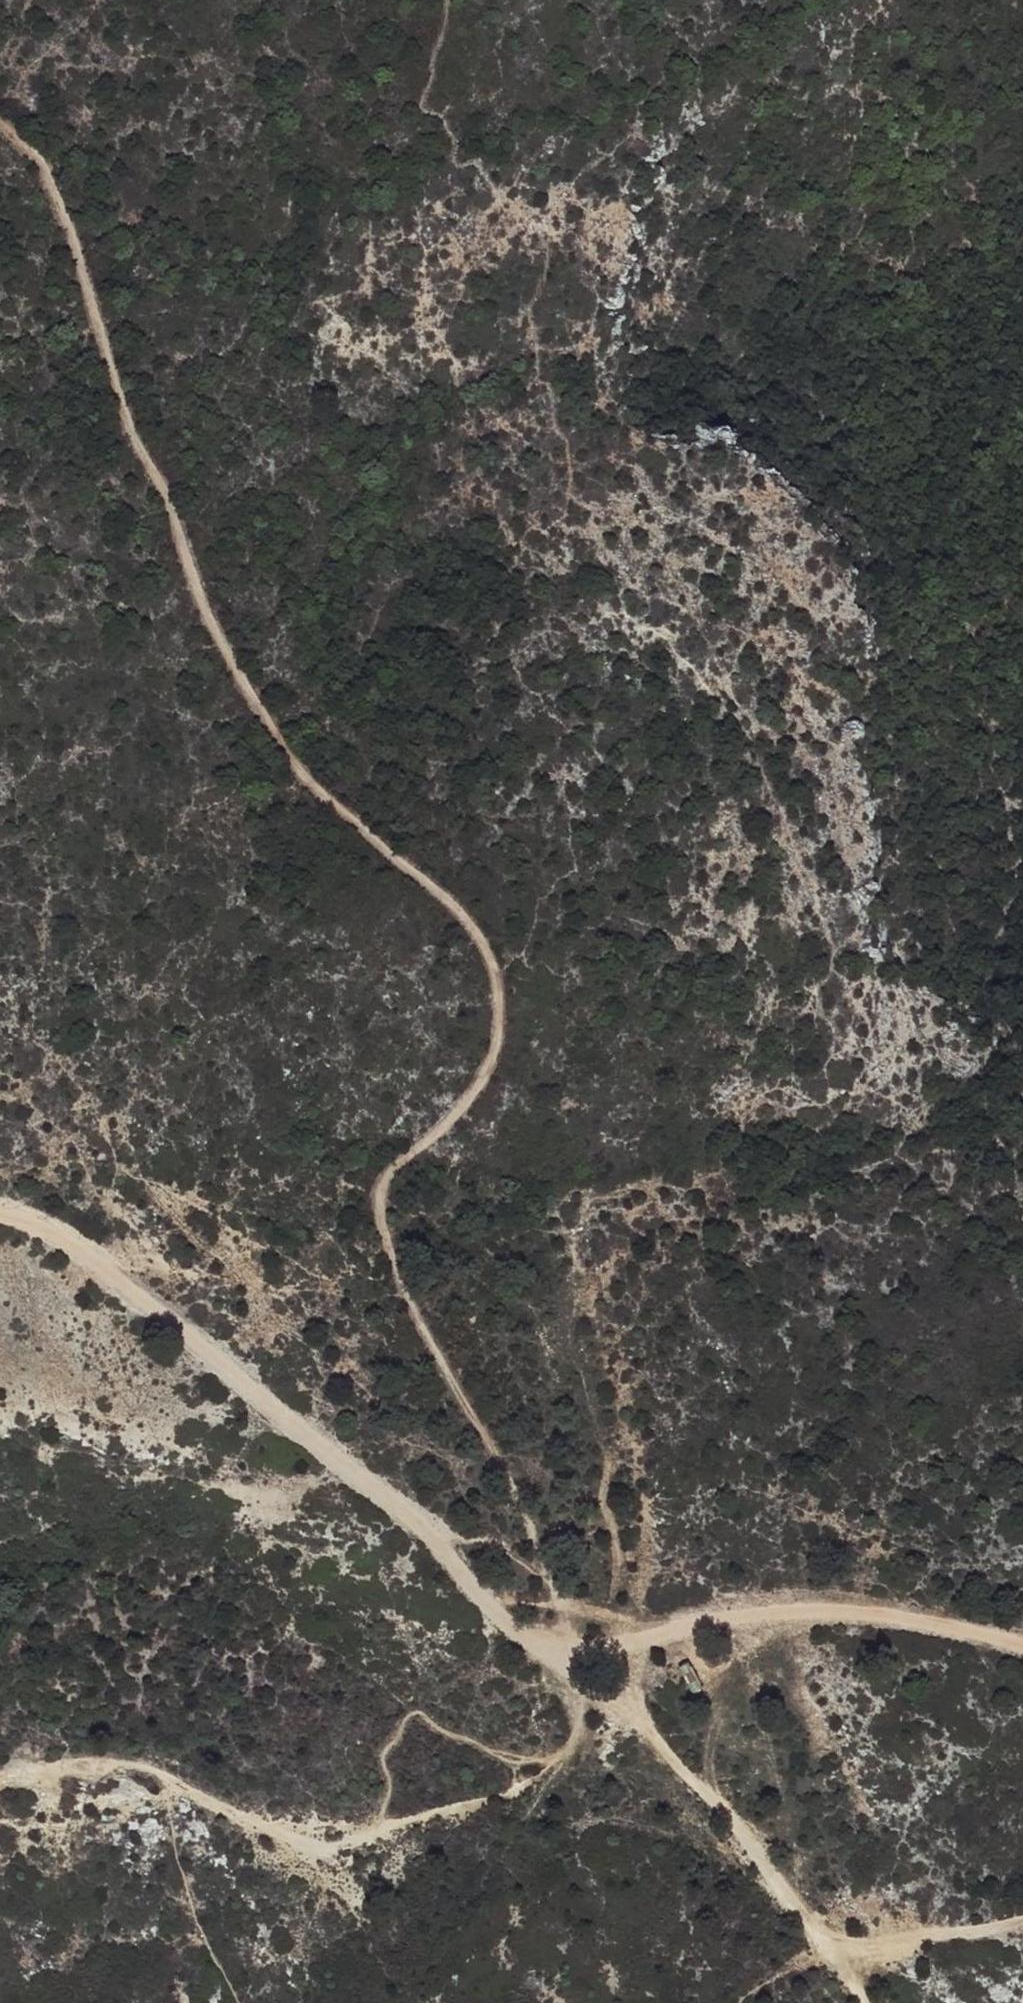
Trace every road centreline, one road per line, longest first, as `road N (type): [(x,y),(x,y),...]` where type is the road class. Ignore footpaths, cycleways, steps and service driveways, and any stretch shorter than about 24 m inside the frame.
road 1 (track): [(564,1649),(533,1642),(484,1602),(427,1533),(39,1224),(0,1209)]
road 2 (track): [(1022,1650),(869,1610),(718,1621),(564,1649)]
road 3 (track): [(596,1694),(641,1719),(740,1827),(828,1947)]
road 4 (track): [(828,1947),(862,1952),(1022,1921)]

